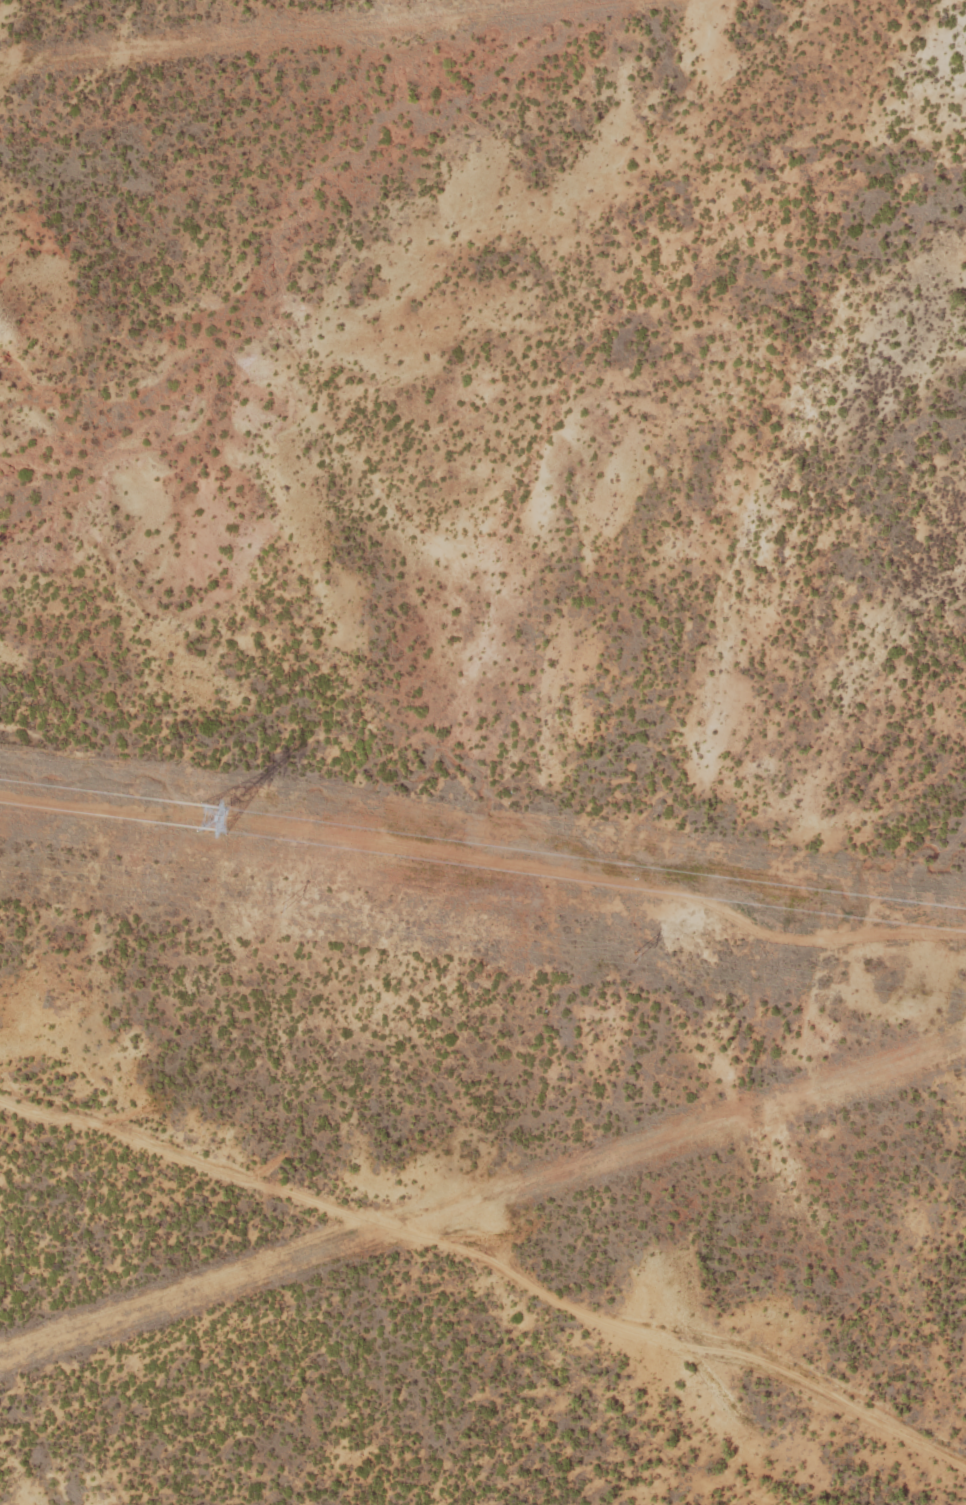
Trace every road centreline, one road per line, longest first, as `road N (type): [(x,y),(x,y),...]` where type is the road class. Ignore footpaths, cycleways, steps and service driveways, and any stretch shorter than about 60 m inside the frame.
road 1 (track): [(0,1091),(202,1150),(505,1282),(702,1333),(965,1455)]

